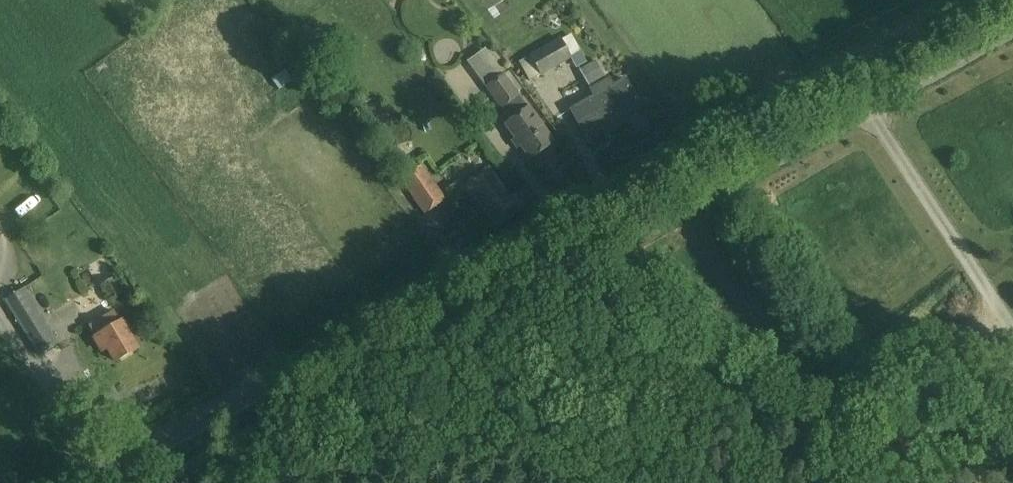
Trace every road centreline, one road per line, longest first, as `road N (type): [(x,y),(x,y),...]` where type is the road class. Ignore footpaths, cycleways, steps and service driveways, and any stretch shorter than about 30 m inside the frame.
road 1 (tertiary): [(85,482),(974,0)]

